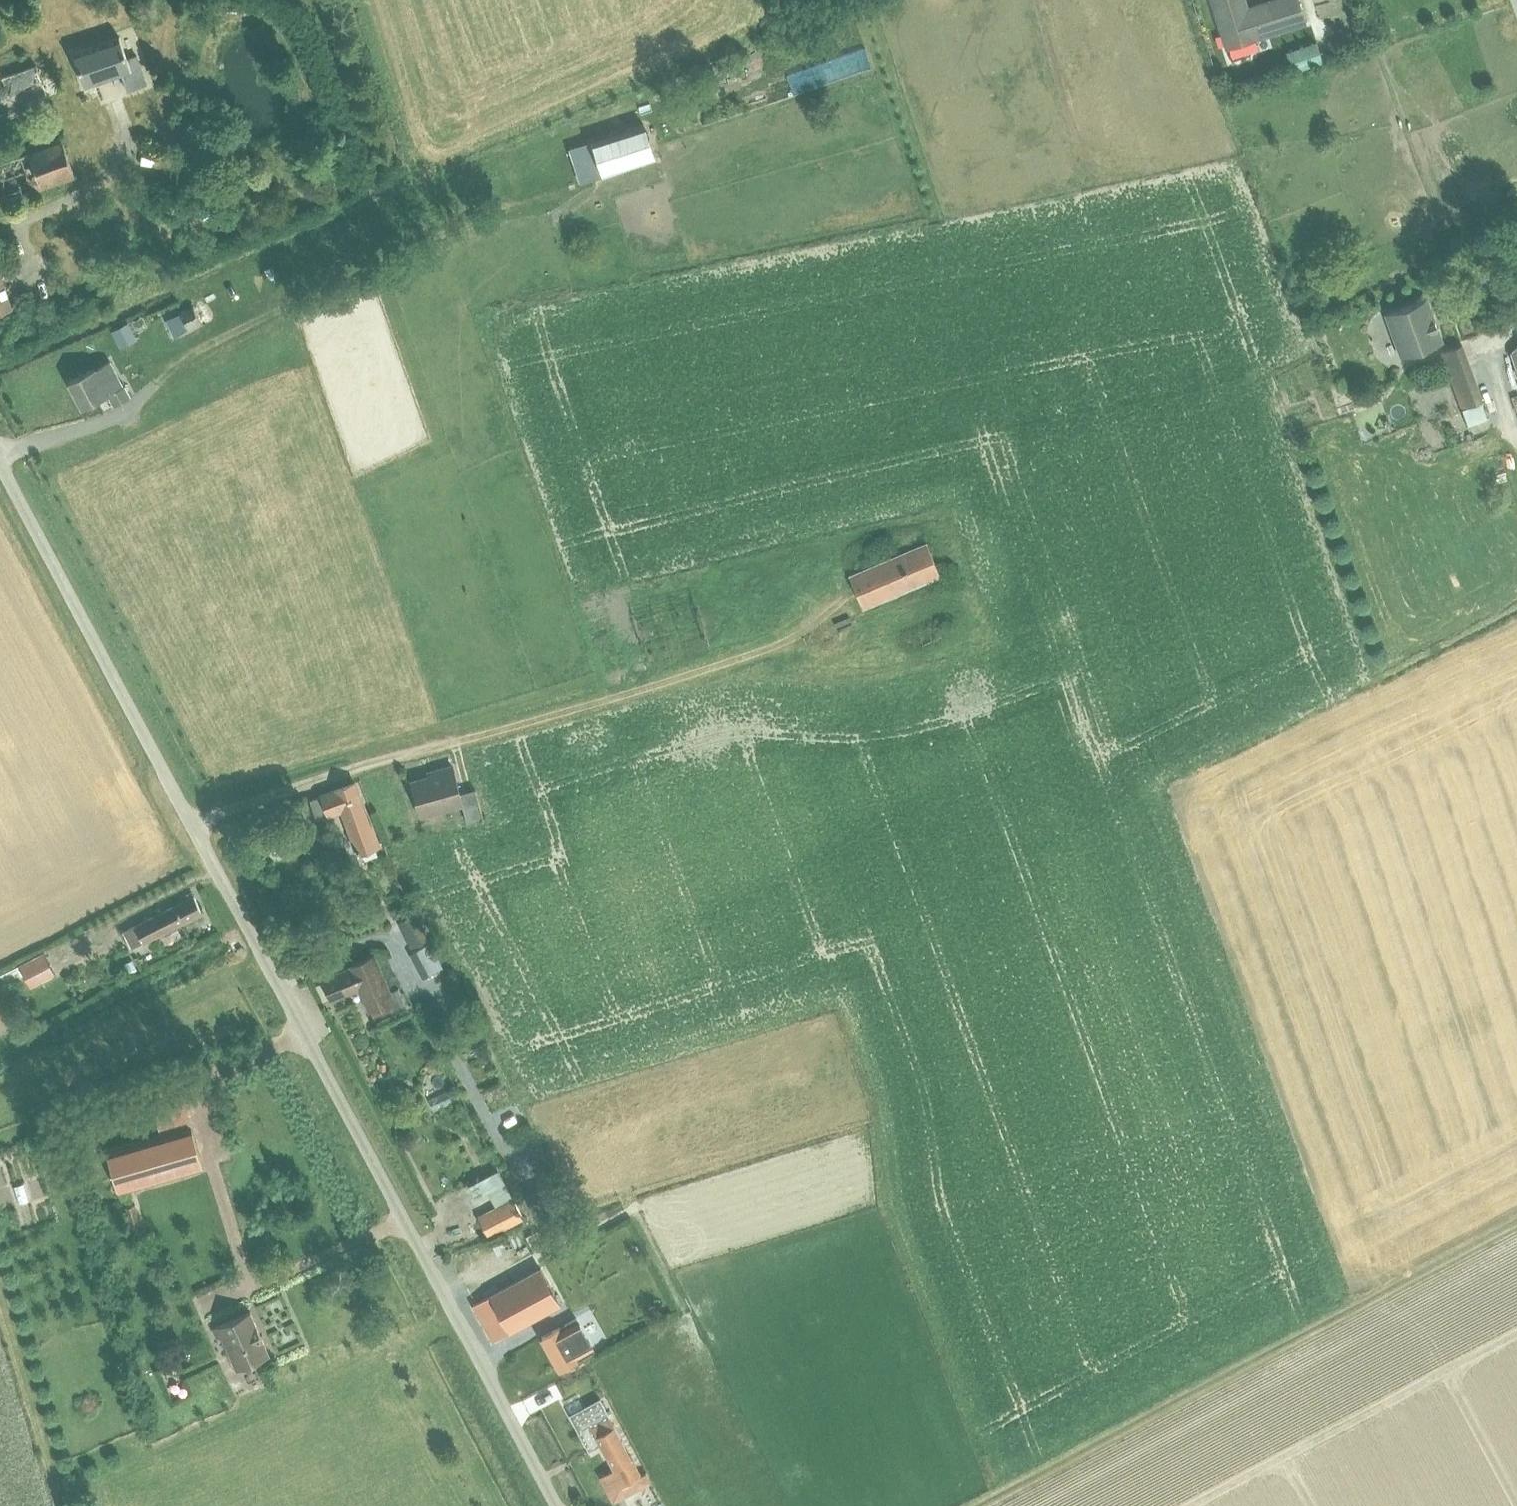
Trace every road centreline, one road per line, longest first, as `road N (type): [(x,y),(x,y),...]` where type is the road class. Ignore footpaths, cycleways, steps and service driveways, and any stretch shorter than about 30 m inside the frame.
road 1 (unclassified): [(556,1505),(0,456)]
road 2 (track): [(972,1505),(1516,1220)]

